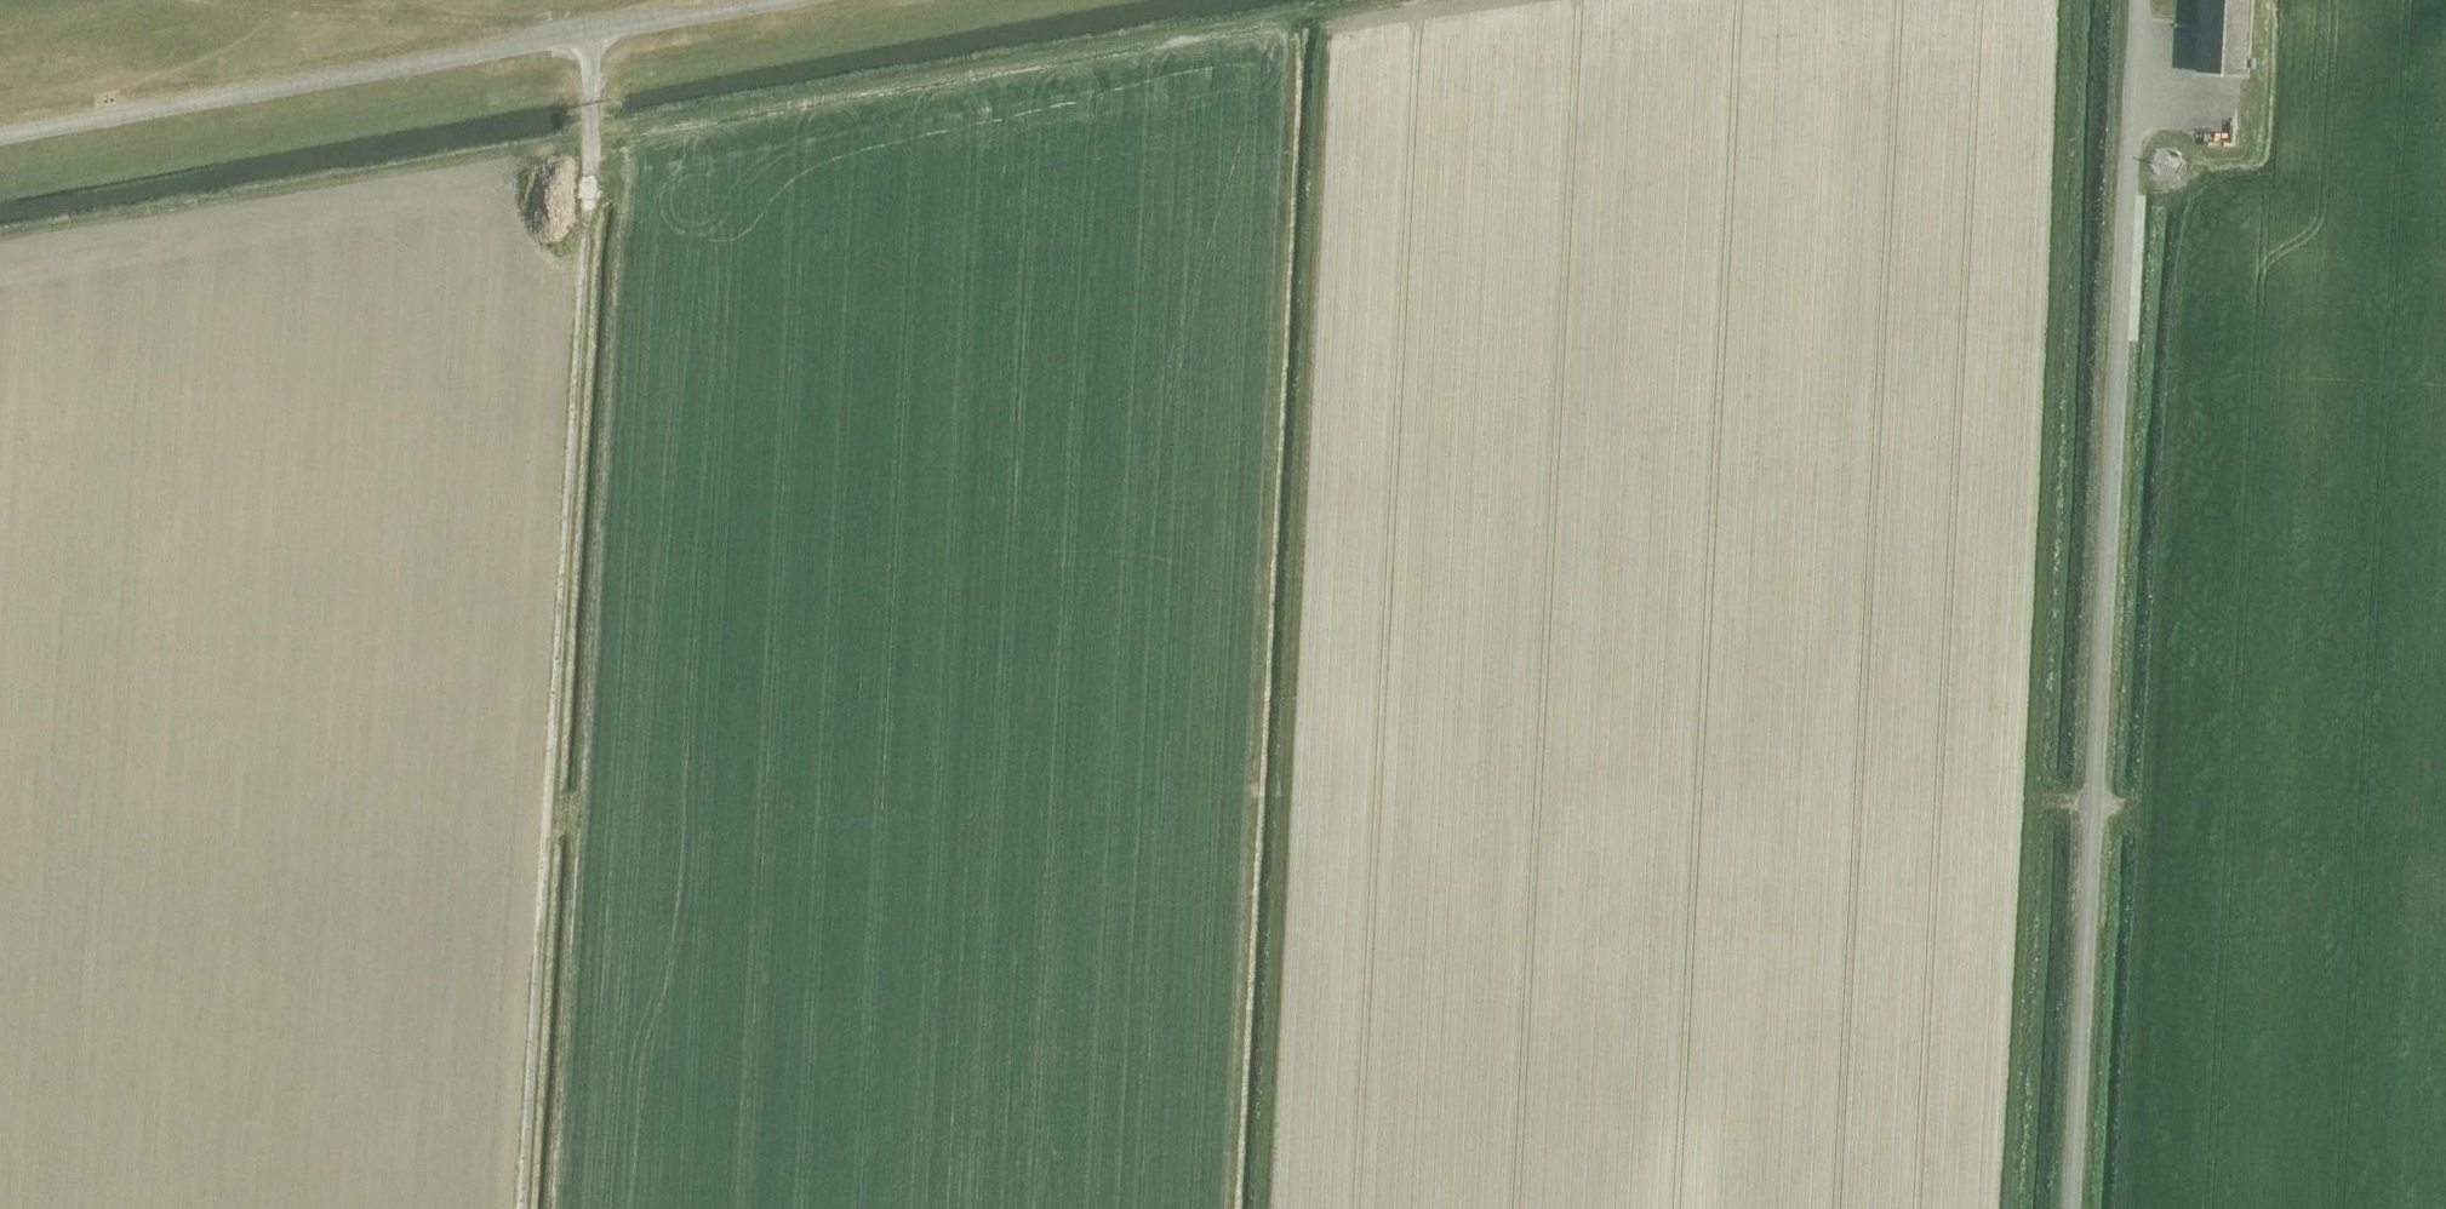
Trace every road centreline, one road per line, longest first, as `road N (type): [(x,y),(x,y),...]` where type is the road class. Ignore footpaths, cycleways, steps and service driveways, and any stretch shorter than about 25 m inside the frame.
road 1 (unclassified): [(2069,1208),(2139,0)]
road 2 (track): [(594,28),(339,0)]

